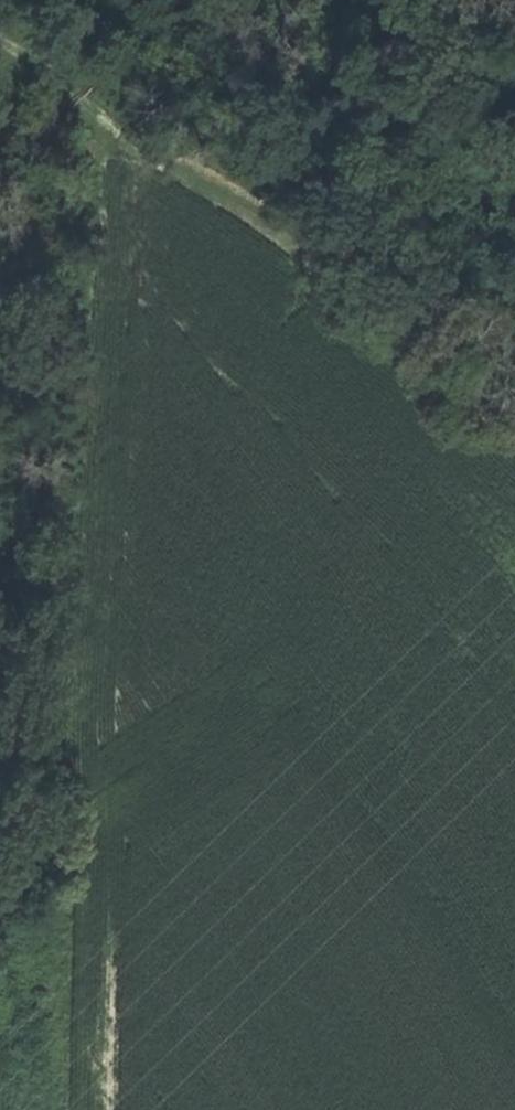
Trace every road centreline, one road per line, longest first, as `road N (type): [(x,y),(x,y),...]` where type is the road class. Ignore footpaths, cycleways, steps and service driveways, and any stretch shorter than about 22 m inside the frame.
road 1 (track): [(0,47),(31,58),(132,142),(218,188),(514,450)]

